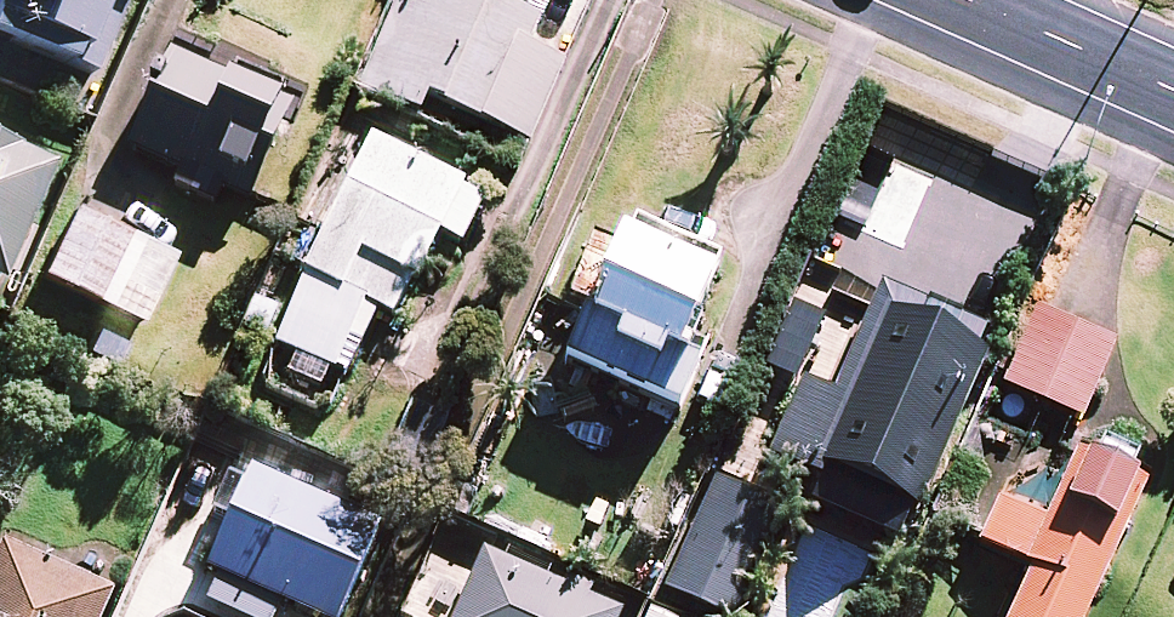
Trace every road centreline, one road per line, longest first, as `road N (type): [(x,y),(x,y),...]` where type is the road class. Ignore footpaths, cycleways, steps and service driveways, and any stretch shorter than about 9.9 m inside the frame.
road 1 (secondary): [(966,0),(1173,93)]

